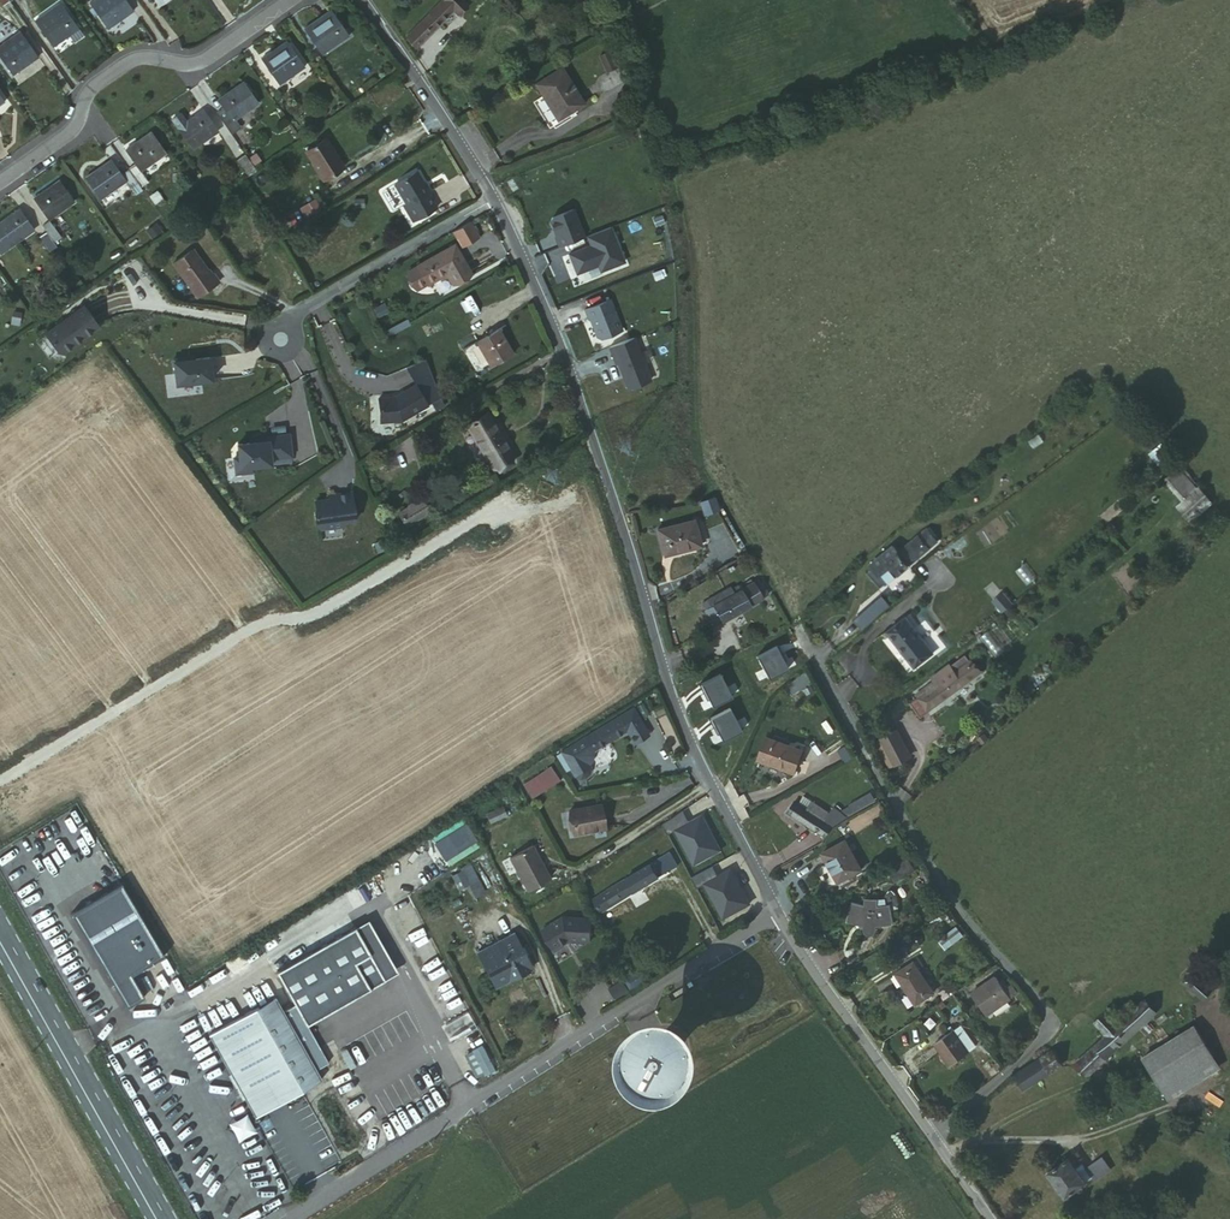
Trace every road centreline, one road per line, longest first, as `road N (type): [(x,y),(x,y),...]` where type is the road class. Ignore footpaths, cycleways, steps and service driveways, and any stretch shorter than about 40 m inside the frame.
road 1 (unclassified): [(777,915),(661,679),(605,486),(493,204)]
road 2 (residential): [(796,627),(892,803),(978,934),(1044,1012),(1037,1045),(931,1137)]
road 3 (unclassified): [(777,915),(292,1218)]
road 4 (residential): [(293,0),(193,68),(139,57),(86,90),(75,126),(0,182)]
road 5 (secondary): [(0,936),(158,1218)]
road 6 (unclassified): [(931,1137),(777,915)]
road 7 (unclassified): [(493,204),(357,0)]
road 8 (residential): [(297,319),(493,204)]

